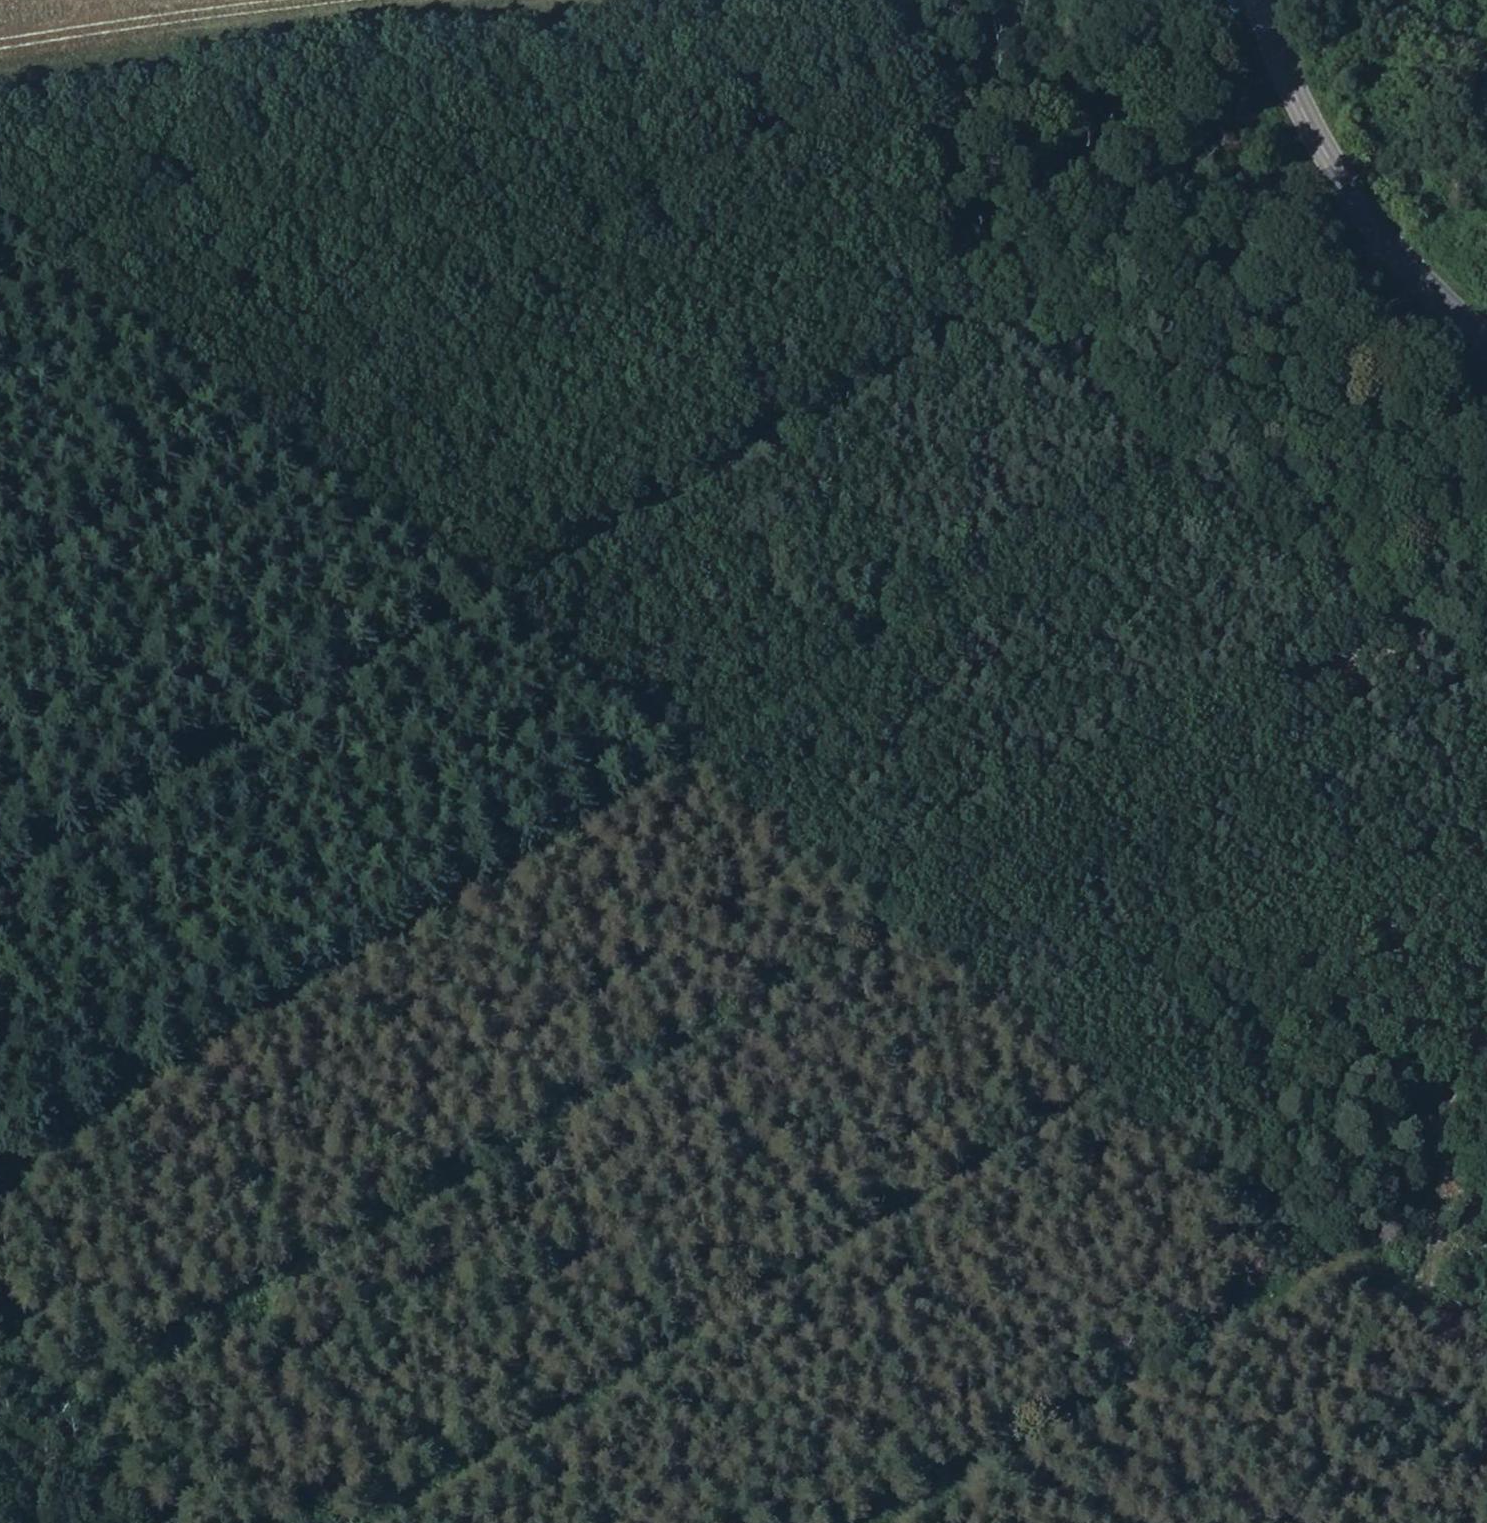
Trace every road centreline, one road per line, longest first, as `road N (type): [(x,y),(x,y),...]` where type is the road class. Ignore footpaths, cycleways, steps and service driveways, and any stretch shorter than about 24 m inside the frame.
road 1 (tertiary): [(1486,337),(1336,184),(1237,0)]

